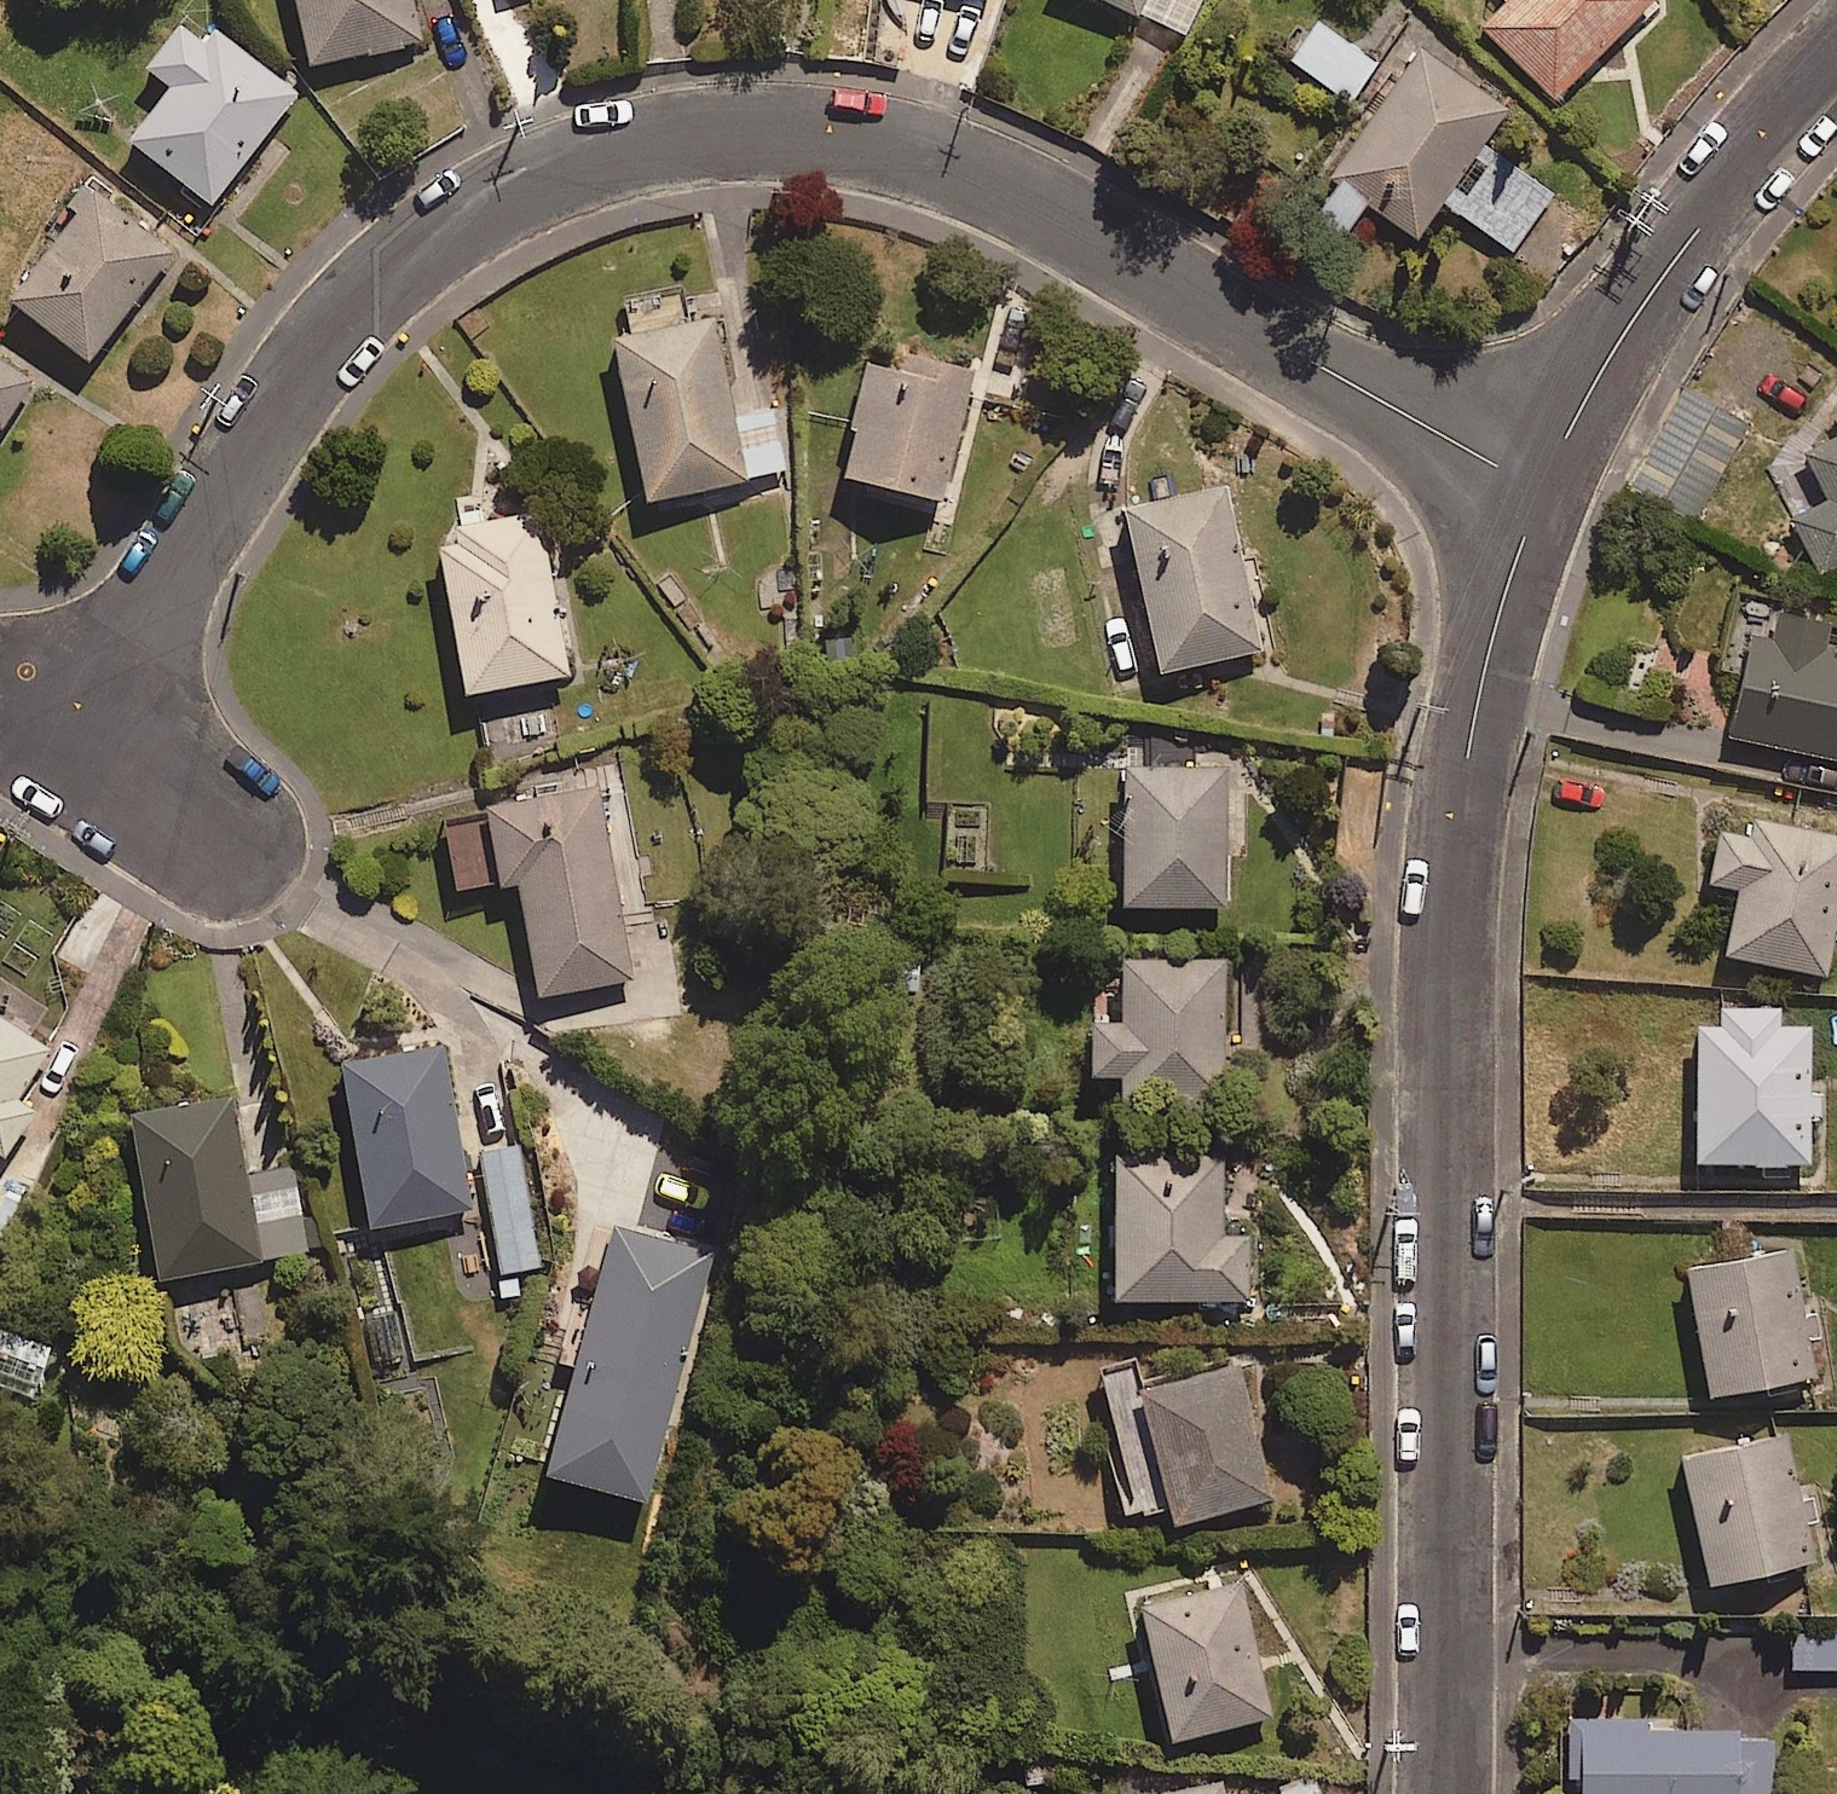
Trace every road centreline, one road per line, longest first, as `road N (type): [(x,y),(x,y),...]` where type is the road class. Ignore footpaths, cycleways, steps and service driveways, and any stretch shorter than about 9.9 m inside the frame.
road 1 (residential): [(28,688),(333,286),(569,118),(841,99),(1081,187),(1505,453)]
road 2 (residential): [(1505,453),(1472,617),(1445,884),(1440,1532),(1425,1793)]
road 3 (residential): [(1836,13),(1575,332),(1505,453)]
road 4 (residential): [(28,688),(216,806)]

